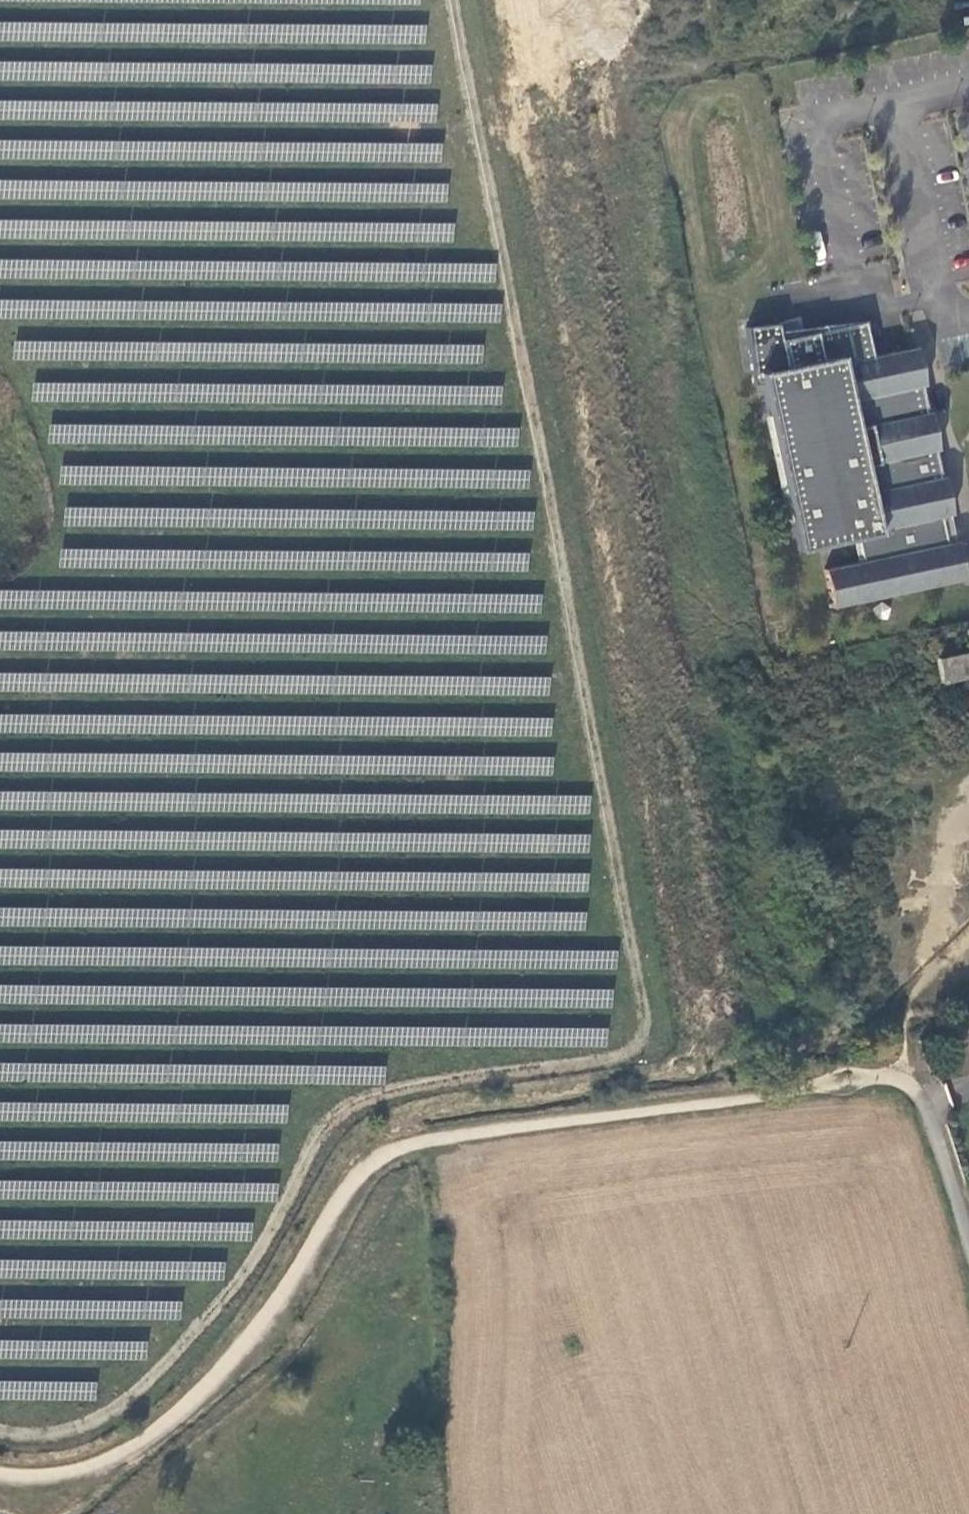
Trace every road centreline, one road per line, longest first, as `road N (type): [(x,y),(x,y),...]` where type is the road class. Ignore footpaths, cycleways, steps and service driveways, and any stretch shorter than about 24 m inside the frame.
road 1 (unclassified): [(968,1242),(918,1094)]

